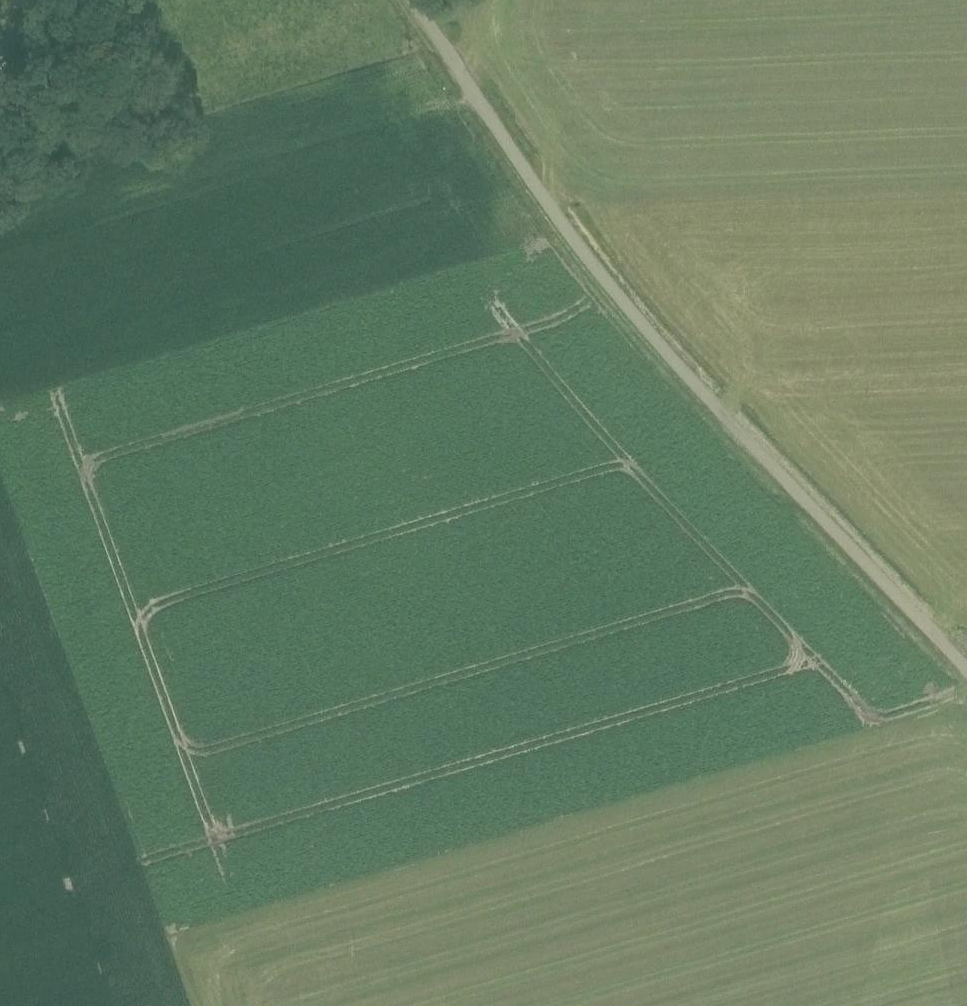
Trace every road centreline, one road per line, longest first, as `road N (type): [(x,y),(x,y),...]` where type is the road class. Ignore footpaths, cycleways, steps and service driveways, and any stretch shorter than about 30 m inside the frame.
road 1 (unclassified): [(966,670),(691,381),(582,250),(412,0)]

